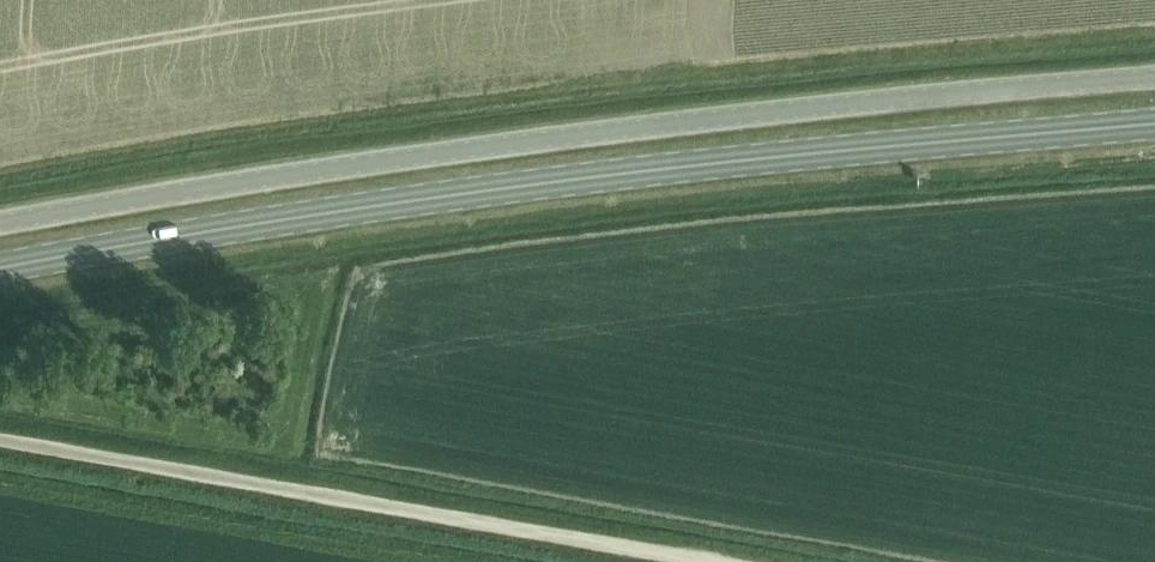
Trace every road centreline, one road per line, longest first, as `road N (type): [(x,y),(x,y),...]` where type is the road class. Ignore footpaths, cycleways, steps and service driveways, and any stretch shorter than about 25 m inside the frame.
road 1 (secondary): [(0,269),(386,204),(697,165),(1154,123)]
road 2 (unclassified): [(1154,77),(624,130),(0,223)]
road 3 (track): [(706,561),(0,438)]

